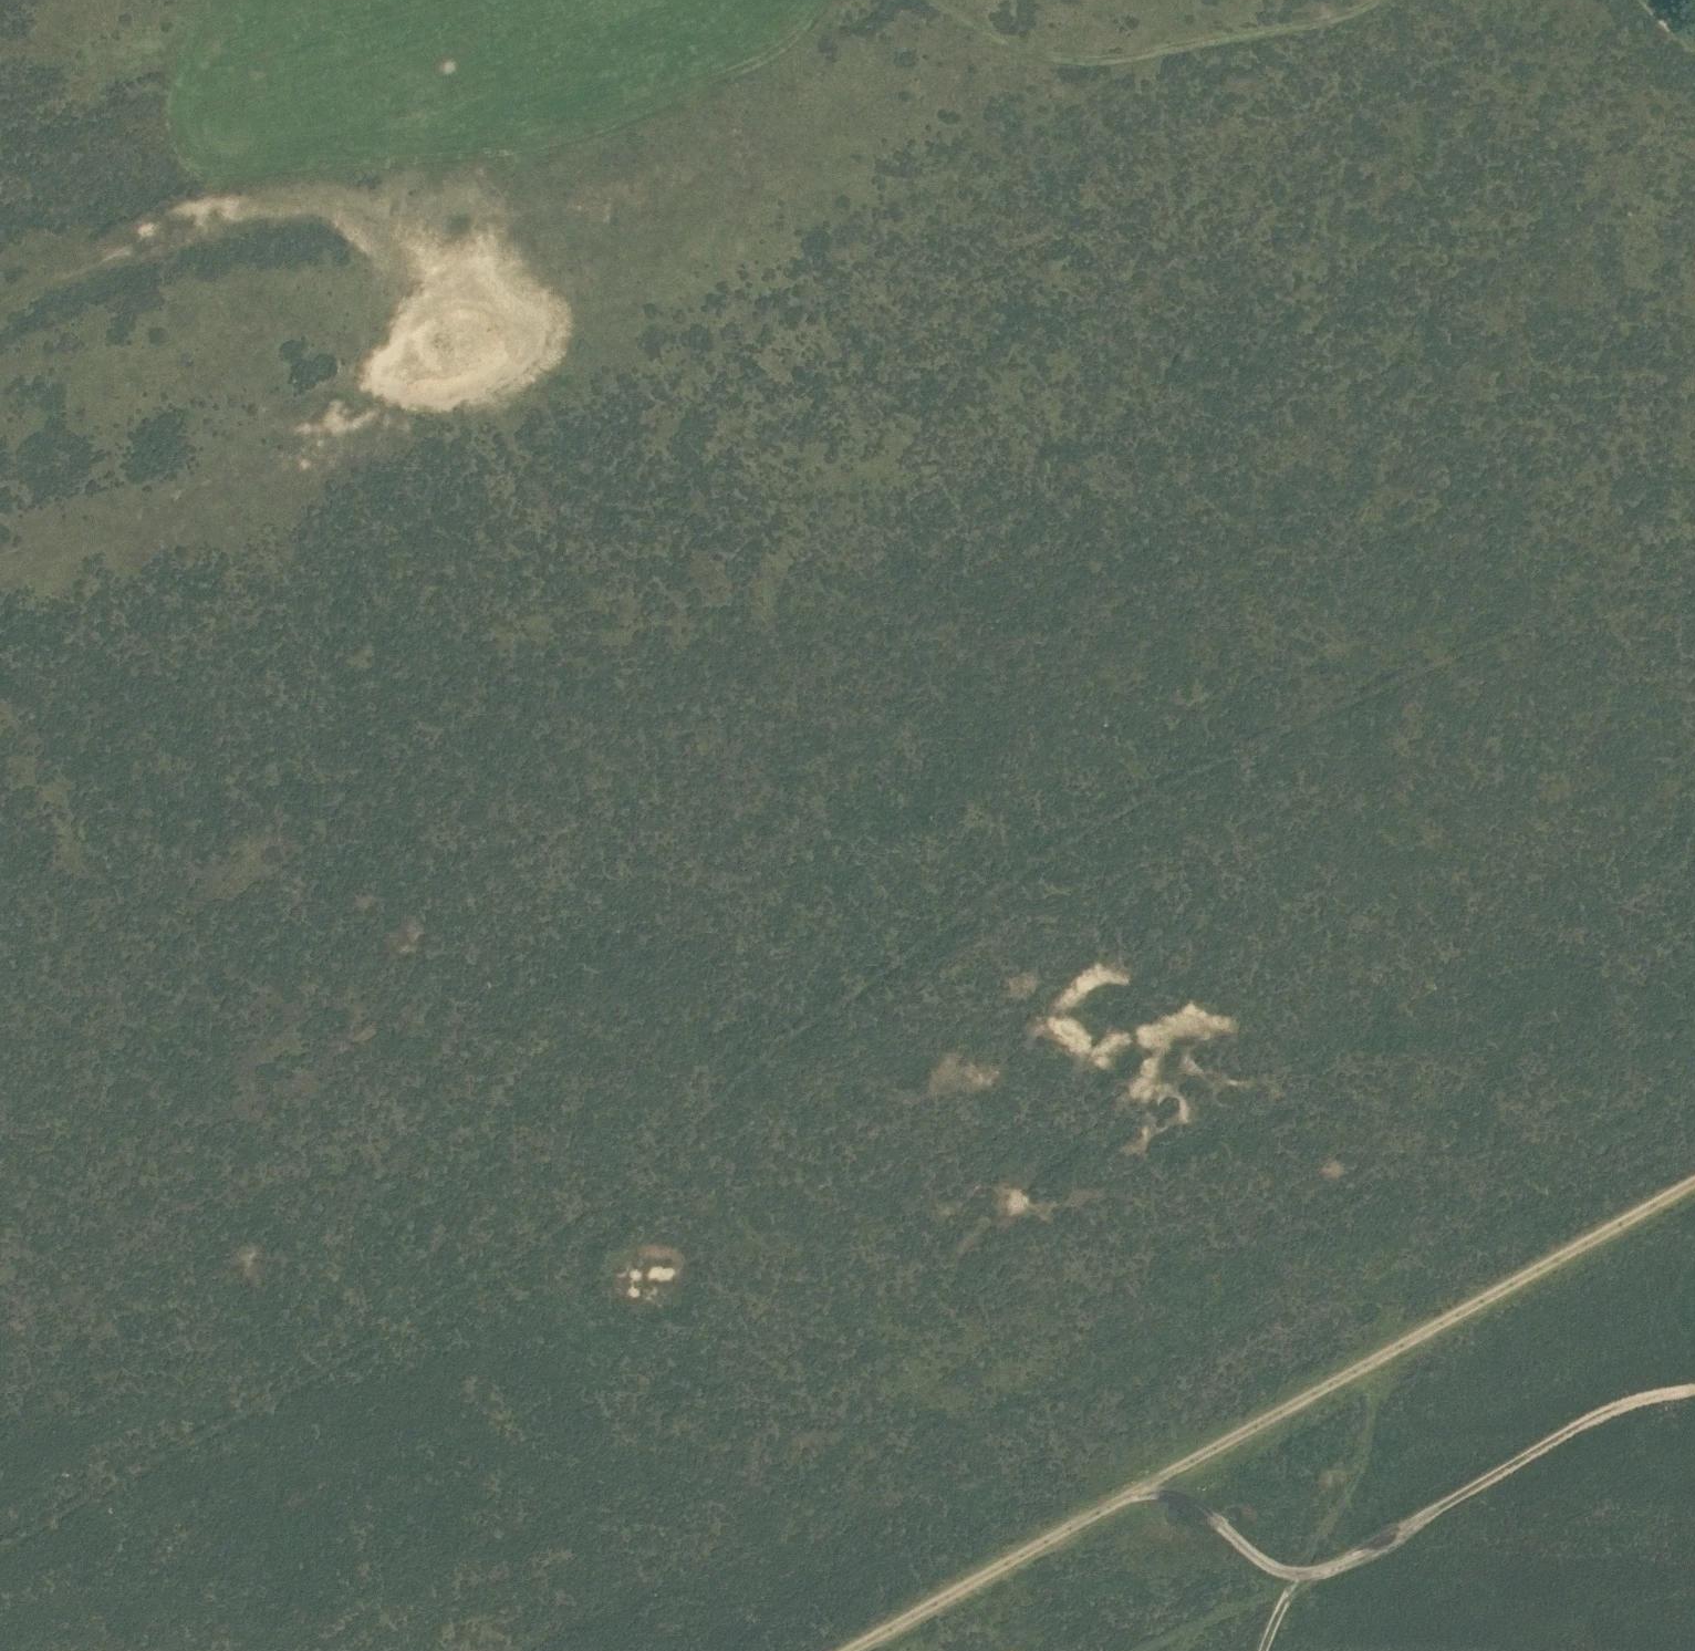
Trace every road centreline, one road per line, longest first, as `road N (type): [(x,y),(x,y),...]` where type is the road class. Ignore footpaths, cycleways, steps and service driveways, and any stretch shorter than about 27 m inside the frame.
road 1 (track): [(849,1650),(1694,1180)]
road 2 (track): [(1378,0),(1327,21),(1105,61),(1049,57),(932,0)]
road 3 (track): [(1261,1650),(1290,1577),(1204,1510),(1149,1485)]

